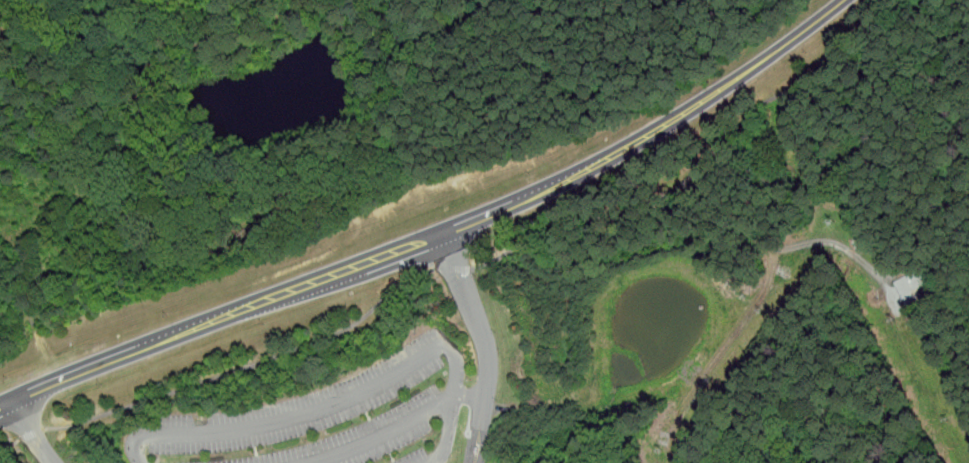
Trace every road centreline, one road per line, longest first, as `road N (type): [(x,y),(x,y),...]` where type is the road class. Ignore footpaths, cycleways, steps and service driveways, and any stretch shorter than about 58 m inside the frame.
road 1 (tertiary): [(0,404),(487,215),(615,153)]
road 2 (tertiary): [(615,153),(729,84),(843,0)]
road 3 (track): [(55,381),(23,287),(18,240)]

